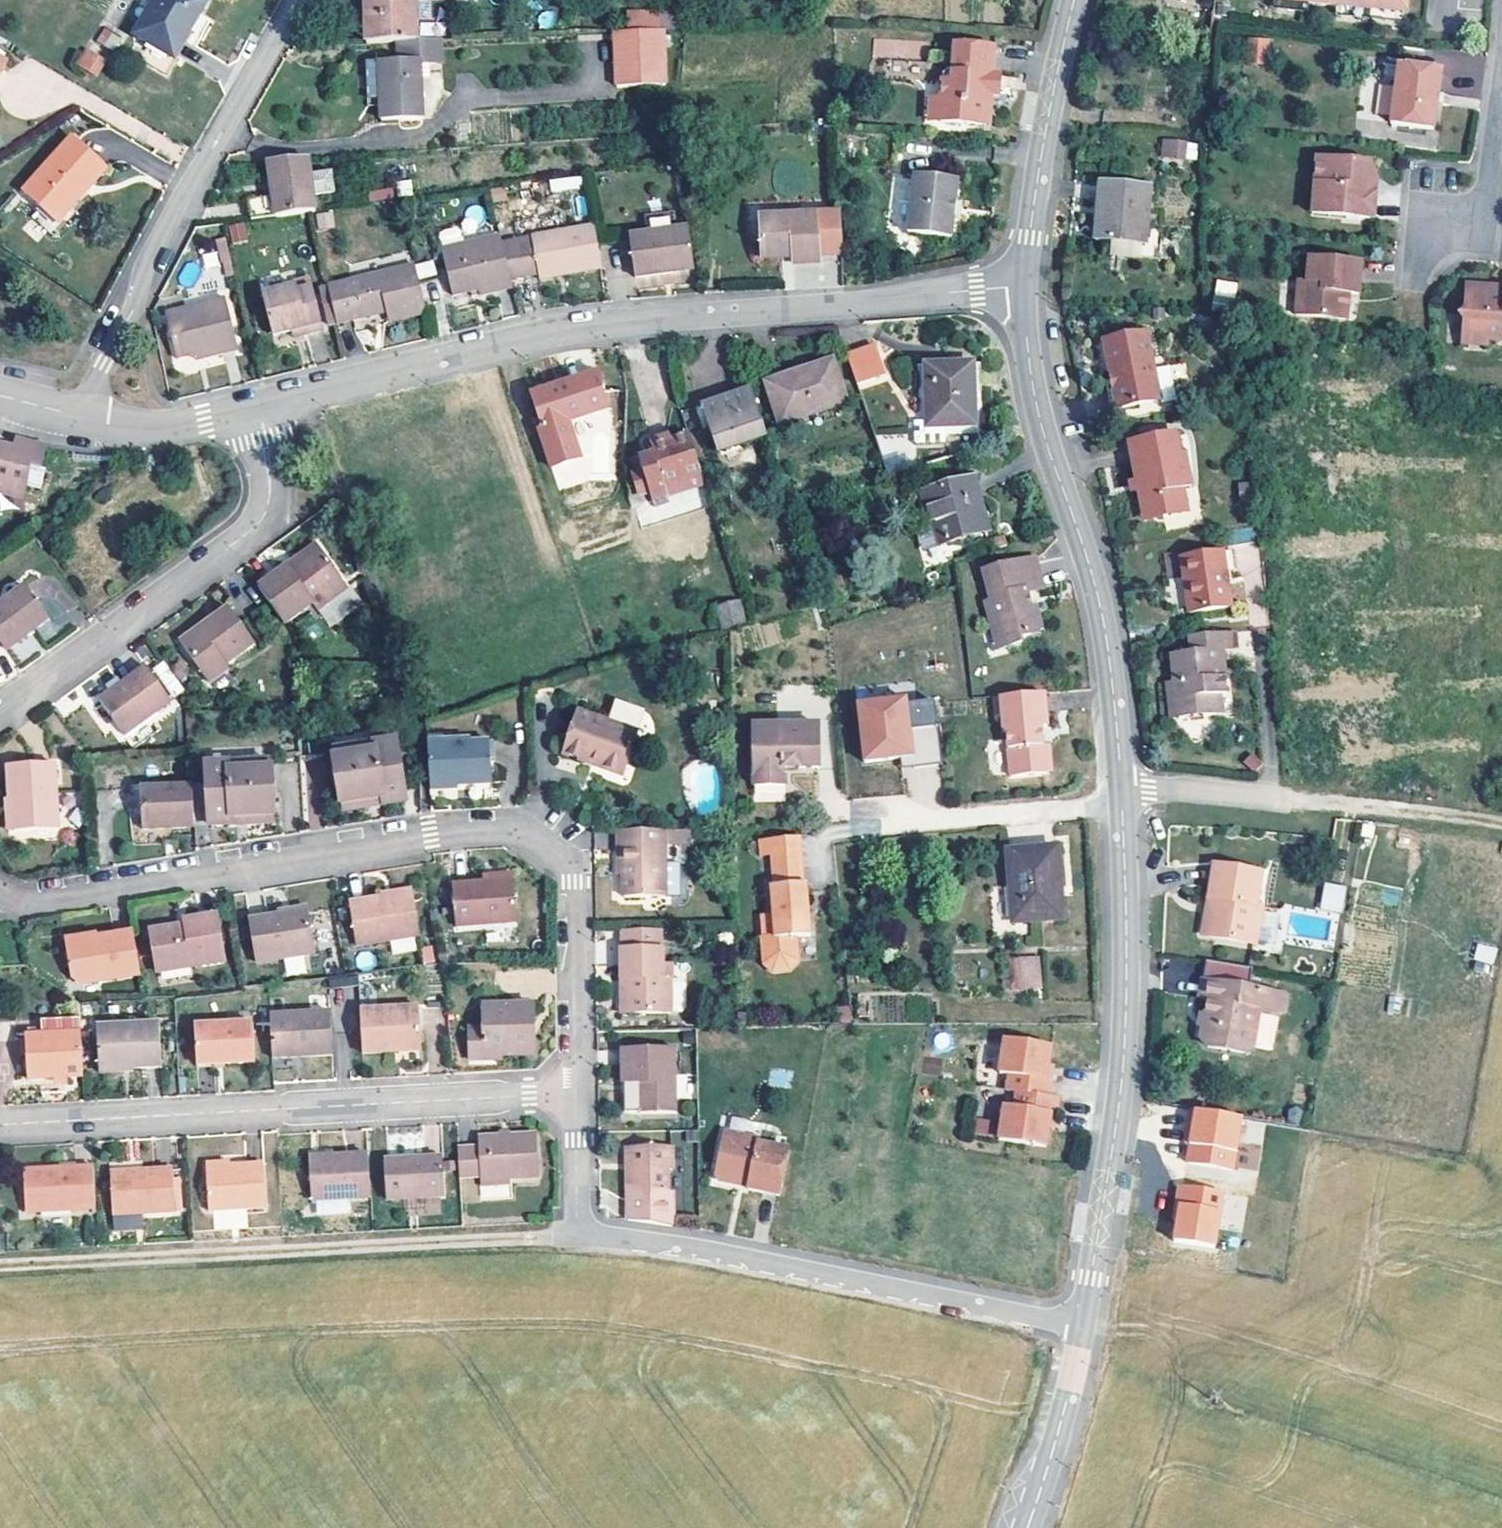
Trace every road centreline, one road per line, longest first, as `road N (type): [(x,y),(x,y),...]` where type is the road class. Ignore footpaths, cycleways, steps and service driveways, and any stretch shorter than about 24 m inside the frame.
road 1 (residential): [(574,1093),(570,864),(512,825),(46,900),(0,895)]
road 2 (residential): [(1023,285),(595,327),(259,411)]
road 3 (track): [(0,1262),(584,1228)]
road 4 (residential): [(574,1093),(0,1124)]
road 5 (residential): [(1080,1328),(1122,1082),(1122,789)]
road 6 (residential): [(1122,789),(1105,619),(1043,431),(1023,285)]
road 7 (residential): [(584,1228),(1080,1328)]
road 8 (residential): [(298,0),(147,264),(135,307),(77,415)]
road 9 (residential): [(0,712),(257,527),(271,500),(259,411)]
road 10 (residential): [(1501,591),(1475,598),(1441,591),(1408,560),(1402,353),(1434,235)]
road 11 (residential): [(1023,285),(1074,0)]
road 12 (residential): [(886,821),(1087,805),(1122,789)]
road 13 (track): [(1294,800),(1501,824)]
road 14 (residential): [(259,411),(153,434),(77,415)]
road 15 (residential): [(1038,1500),(1080,1328)]
road 16 (residential): [(1122,789),(1294,800)]
road 17 (residential): [(1501,111),(1490,194),(1434,235)]
road 18 (residential): [(584,1228),(576,1211),(574,1093)]

